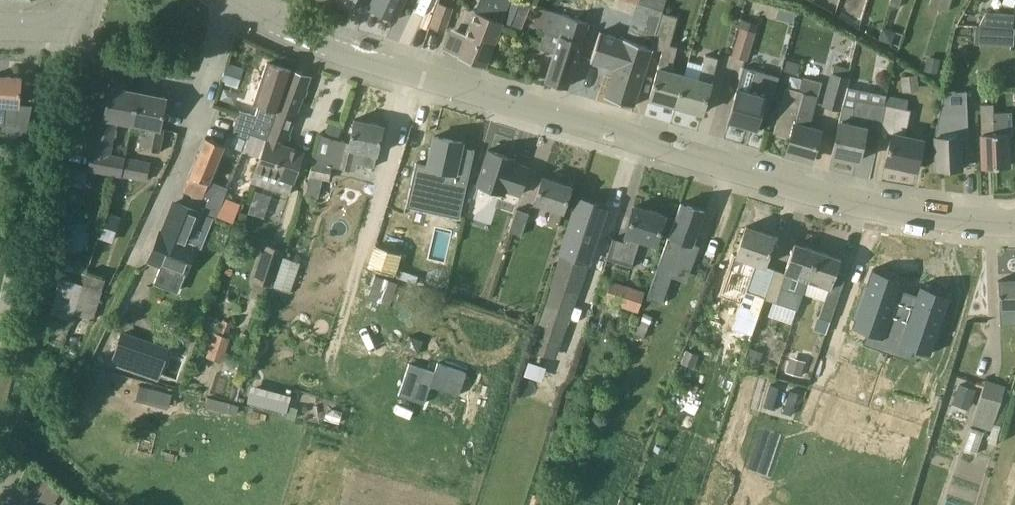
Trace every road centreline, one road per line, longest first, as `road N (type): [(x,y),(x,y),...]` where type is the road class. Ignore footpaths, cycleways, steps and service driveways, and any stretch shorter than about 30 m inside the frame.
road 1 (residential): [(1014,223),(842,199),(346,51),(235,0)]
road 2 (residential): [(24,228),(71,18)]

